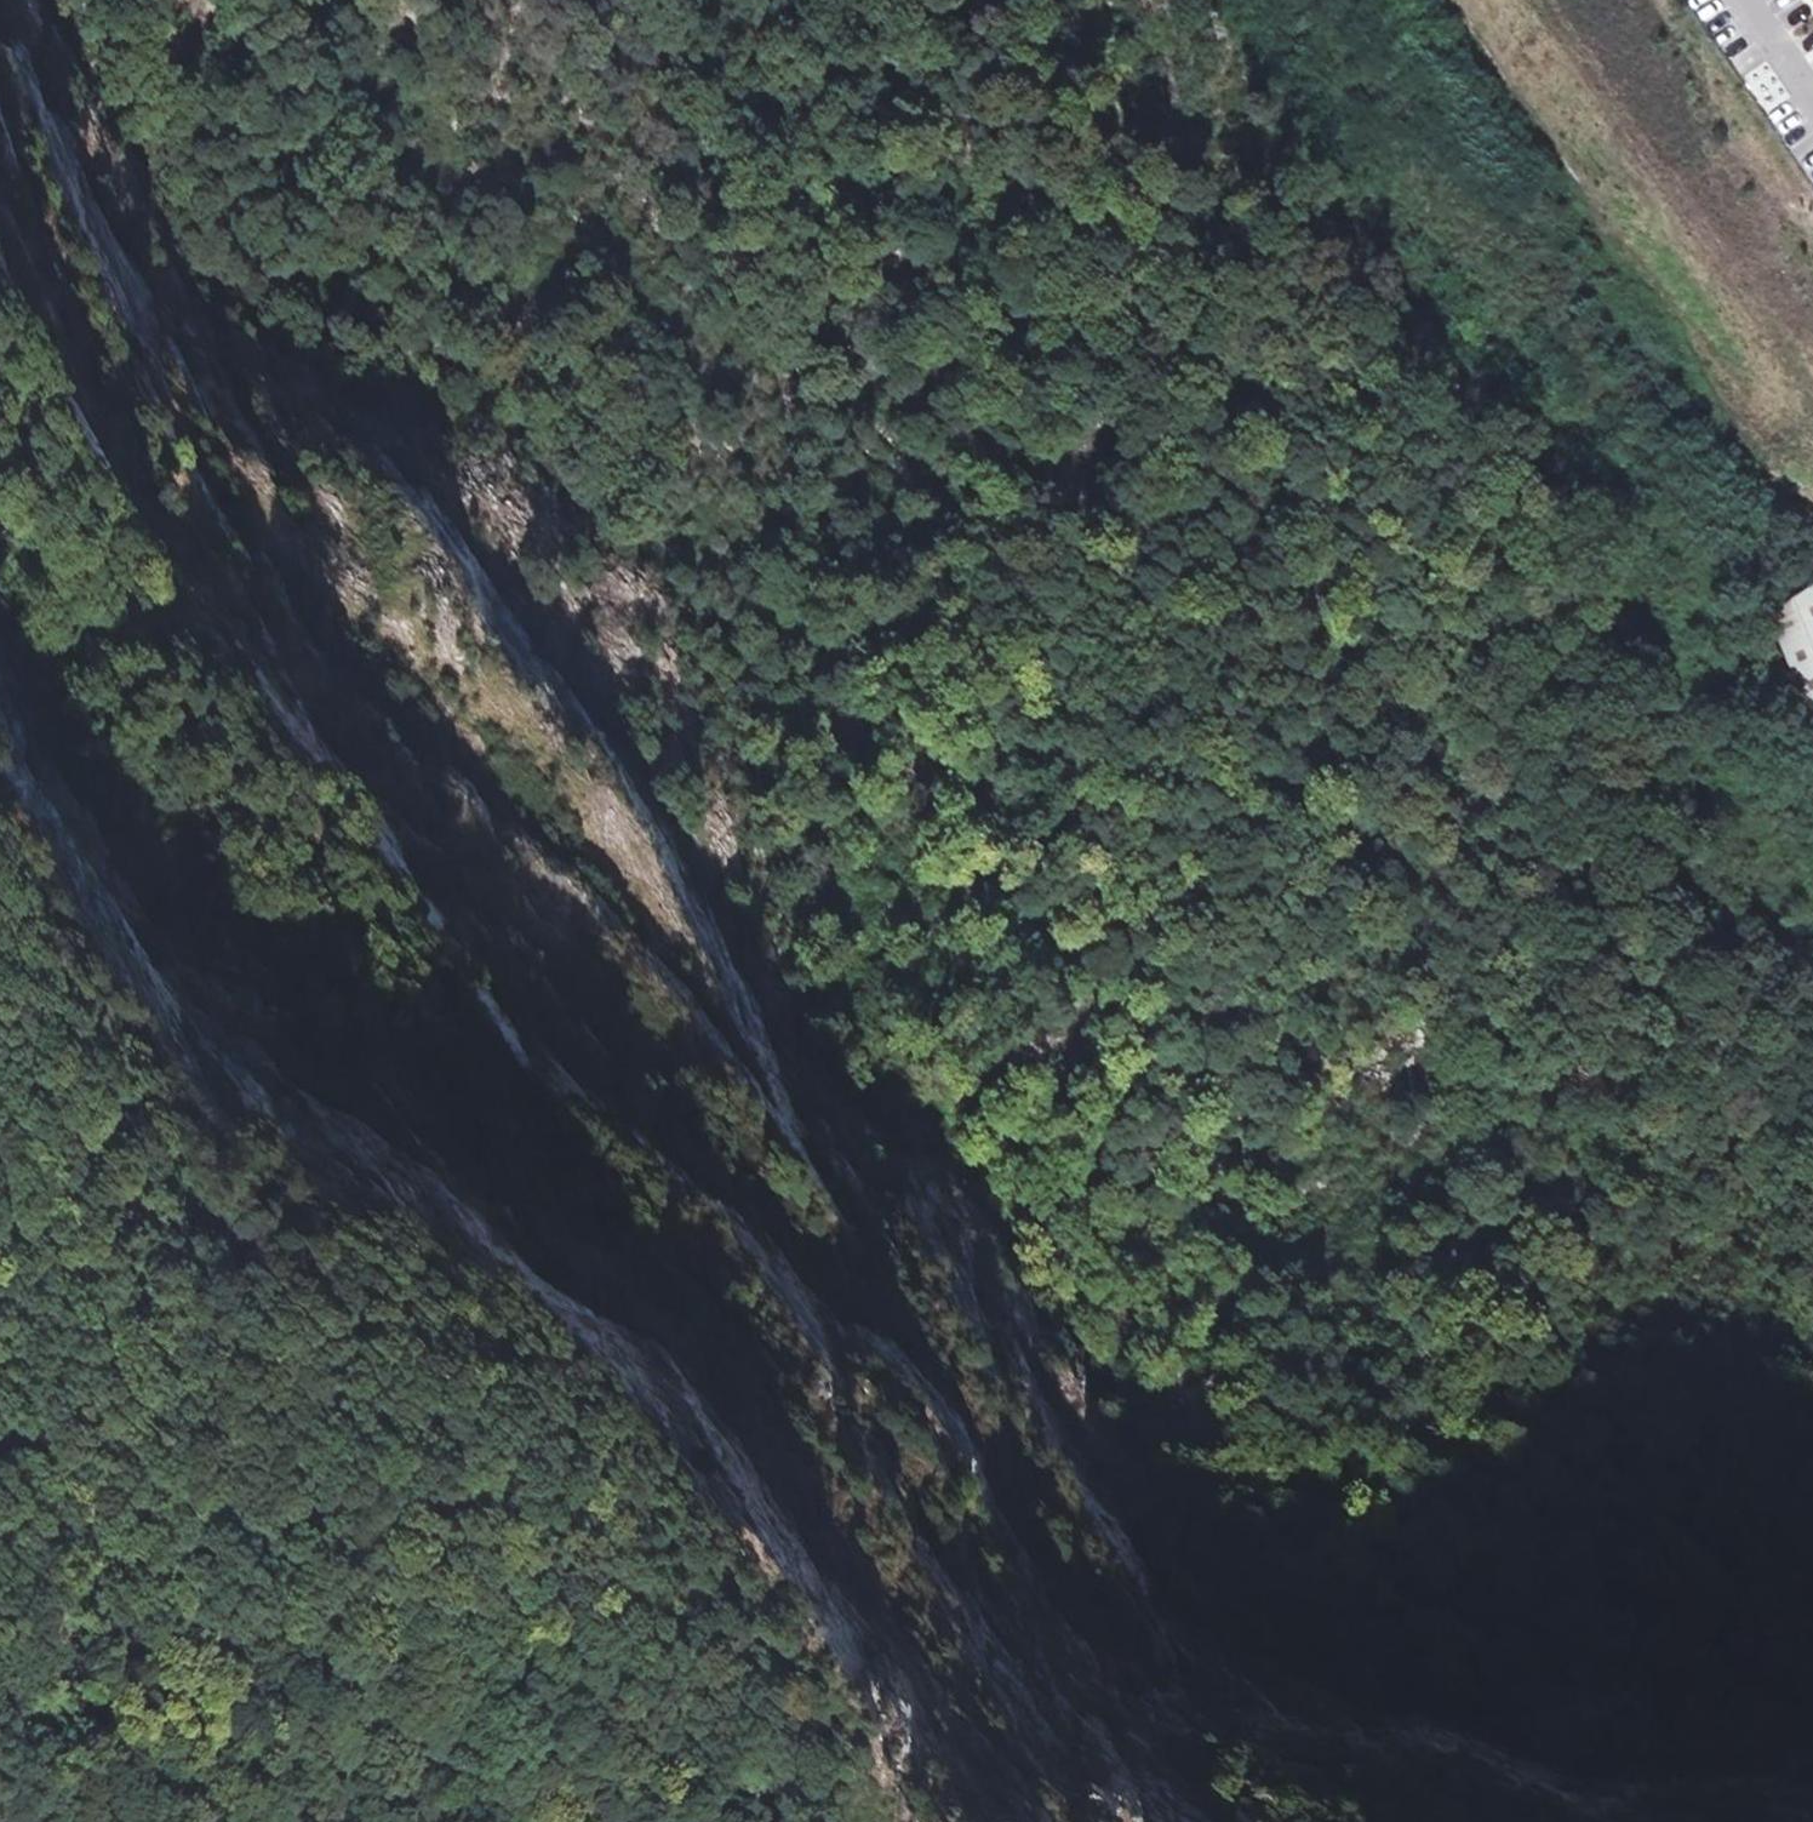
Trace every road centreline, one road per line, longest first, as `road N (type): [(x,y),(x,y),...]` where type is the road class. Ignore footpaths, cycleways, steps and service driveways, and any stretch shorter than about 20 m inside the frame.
road 1 (residential): [(1812,129),(1724,0)]

